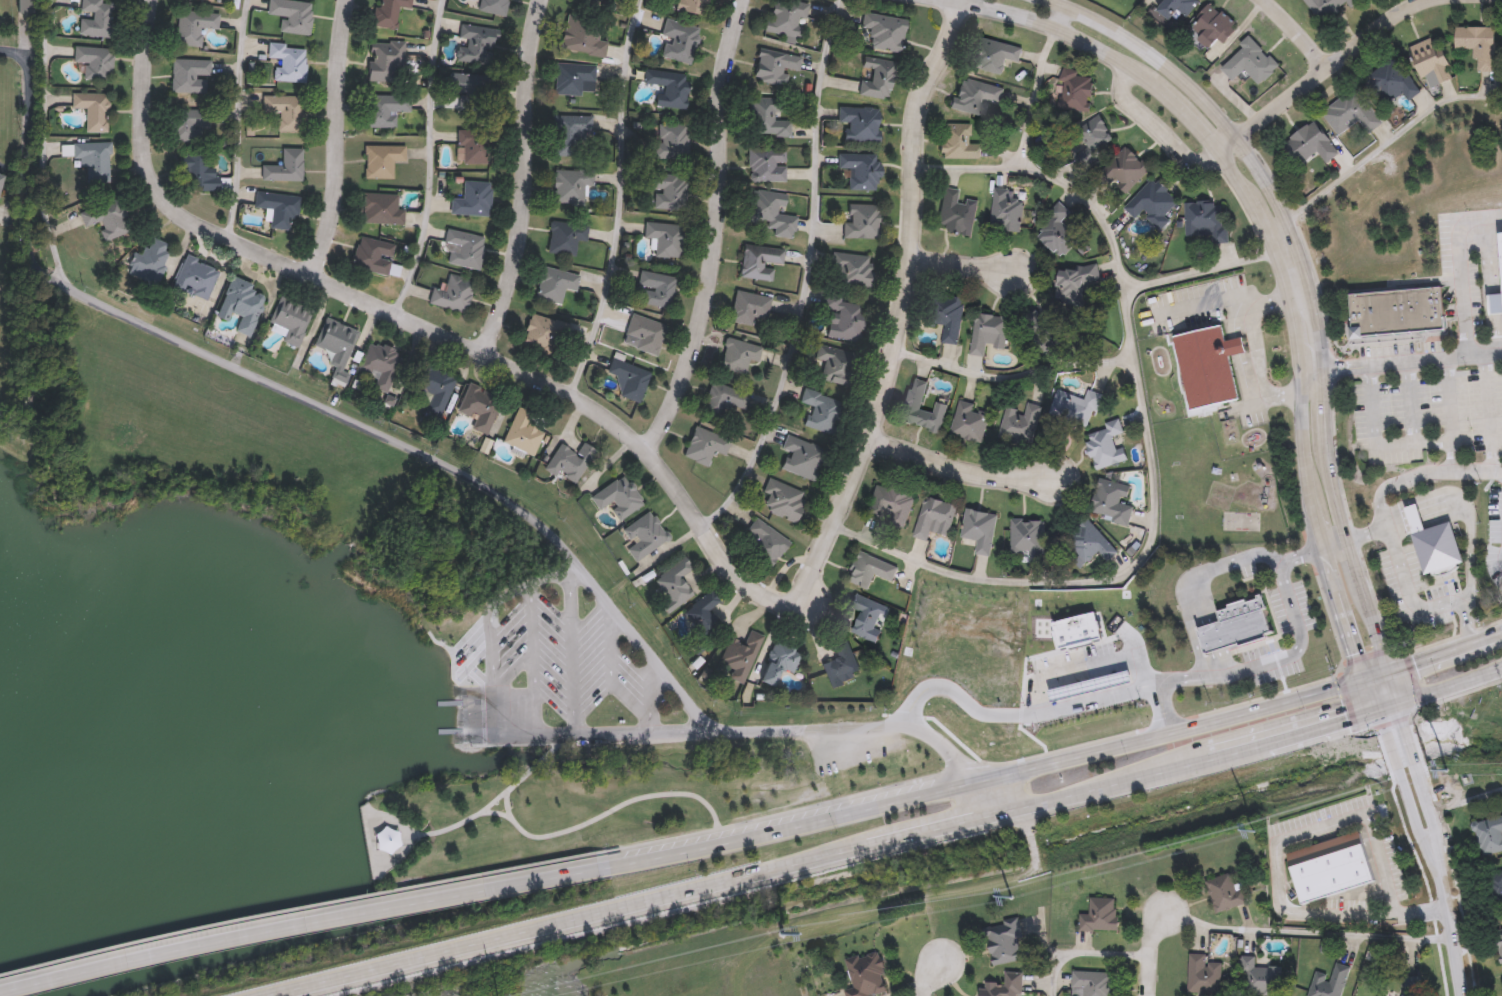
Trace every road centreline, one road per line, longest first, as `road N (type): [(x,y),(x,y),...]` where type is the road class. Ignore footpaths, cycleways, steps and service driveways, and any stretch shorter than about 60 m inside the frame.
road 1 (residential): [(51,277),(484,483),(553,534),(710,724),(885,725)]
road 2 (residential): [(782,602),(740,577),(654,458),(614,418),(170,208),(145,153),(153,0)]
road 3 (secondary): [(1398,704),(1340,514),(1327,454),(1320,328),(1280,206),(1248,152),(1191,87),(1126,37),(1050,0)]
road 4 (primary): [(644,859),(207,942),(0,990)]
road 5 (residential): [(961,0),(919,110),(913,258),(884,395),(818,572),(782,602)]
road 6 (secondary): [(956,0),(1039,20),(1090,43),(1149,81),(1204,135),(1275,253),(1297,335),(1301,389)]
road 7 (residential): [(647,450),(695,353),(707,299),(722,78),(740,0)]
road 8 (primary): [(1022,769),(644,859)]
road 9 (primary): [(1387,669),(1265,709),(1022,769)]
road 10 (residential): [(484,356),(521,232),(541,0)]
road 11 (secondary): [(1301,389),(1315,513),(1378,710)]
road 12 (primary): [(388,964),(694,887)]
road 13 (tertiary): [(1465,995),(1458,907),(1398,704)]
road 14 (tertiary): [(1378,710),(1421,834),(1456,995)]
road 15 (residential): [(314,276),(334,196),(348,0)]
road 16 (residential): [(0,48),(21,54),(28,72),(30,248),(34,264),(51,277)]
road 17 (residential): [(1218,151),(1418,0)]
road 18 (primary): [(978,817),(1209,759)]
road 19 (residential): [(868,437),(1000,478),(1053,480)]
road 20 (primary): [(694,887),(867,845)]
road 21 (residential): [(1218,151),(1199,161),(1187,155),(1124,95),(1129,67)]
road 22 (residential): [(885,725),(911,726),(947,748),(978,817)]
road 23 (primary): [(259,995),(388,964)]
road 24 (primary): [(1501,632),(1387,669)]

